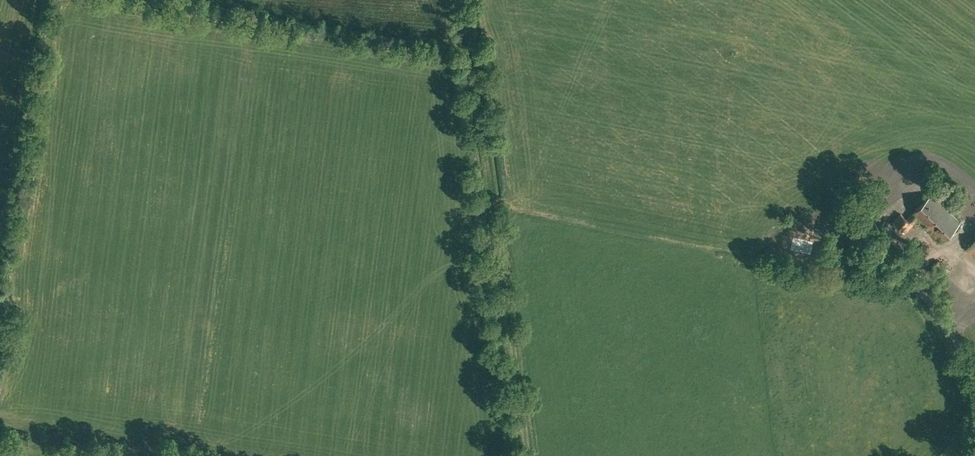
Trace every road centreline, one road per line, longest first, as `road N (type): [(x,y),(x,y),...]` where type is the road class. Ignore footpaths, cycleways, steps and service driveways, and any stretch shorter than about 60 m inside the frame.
road 1 (track): [(469,0),(531,455)]

